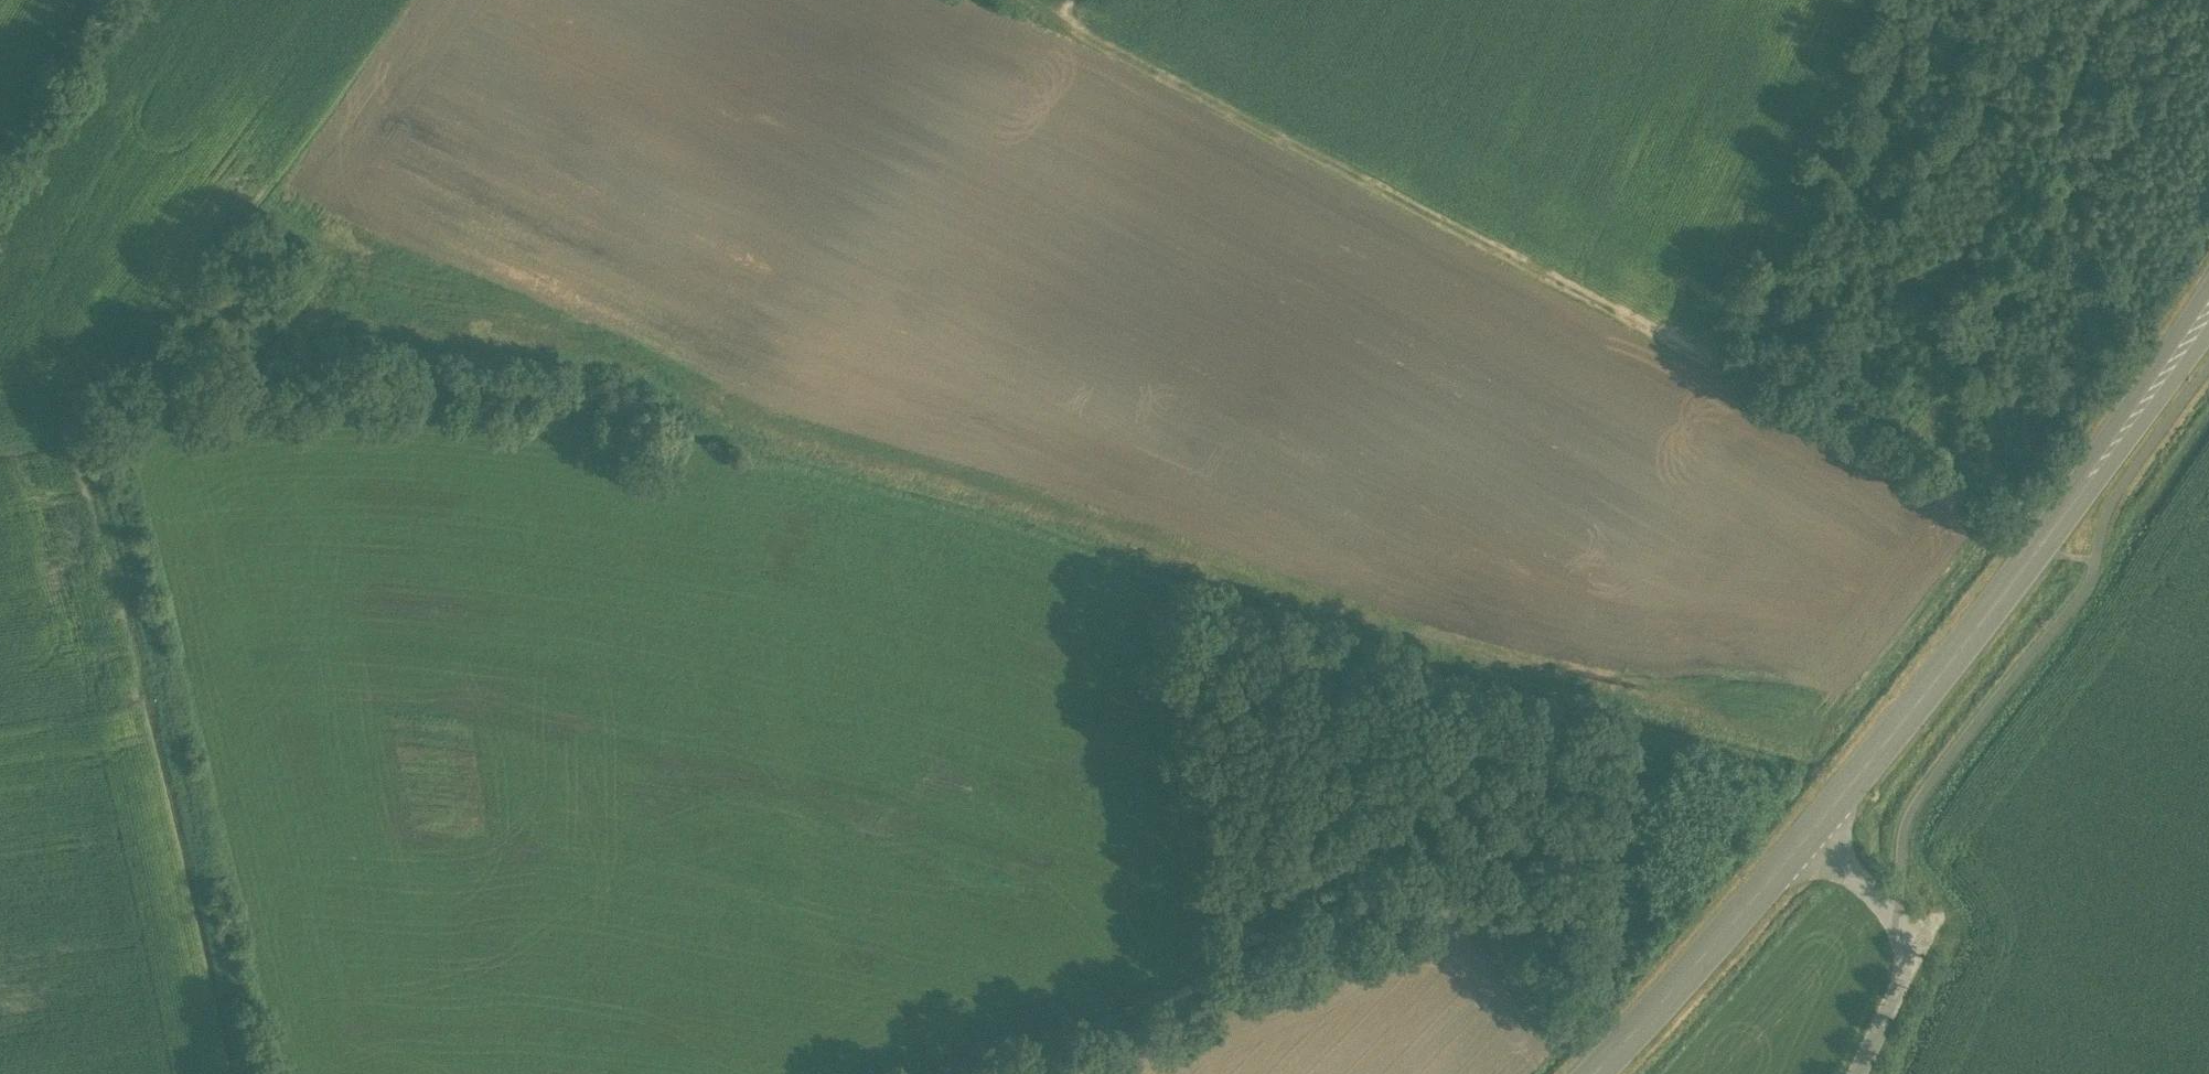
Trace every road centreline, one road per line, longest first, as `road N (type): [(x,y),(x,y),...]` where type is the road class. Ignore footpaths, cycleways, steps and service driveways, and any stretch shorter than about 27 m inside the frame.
road 1 (primary): [(1810,833),(2037,548),(2208,303)]
road 2 (primary): [(1588,1073),(1810,833)]
road 3 (unclassified): [(1851,1073),(1897,972),(1895,920),(1810,833)]

